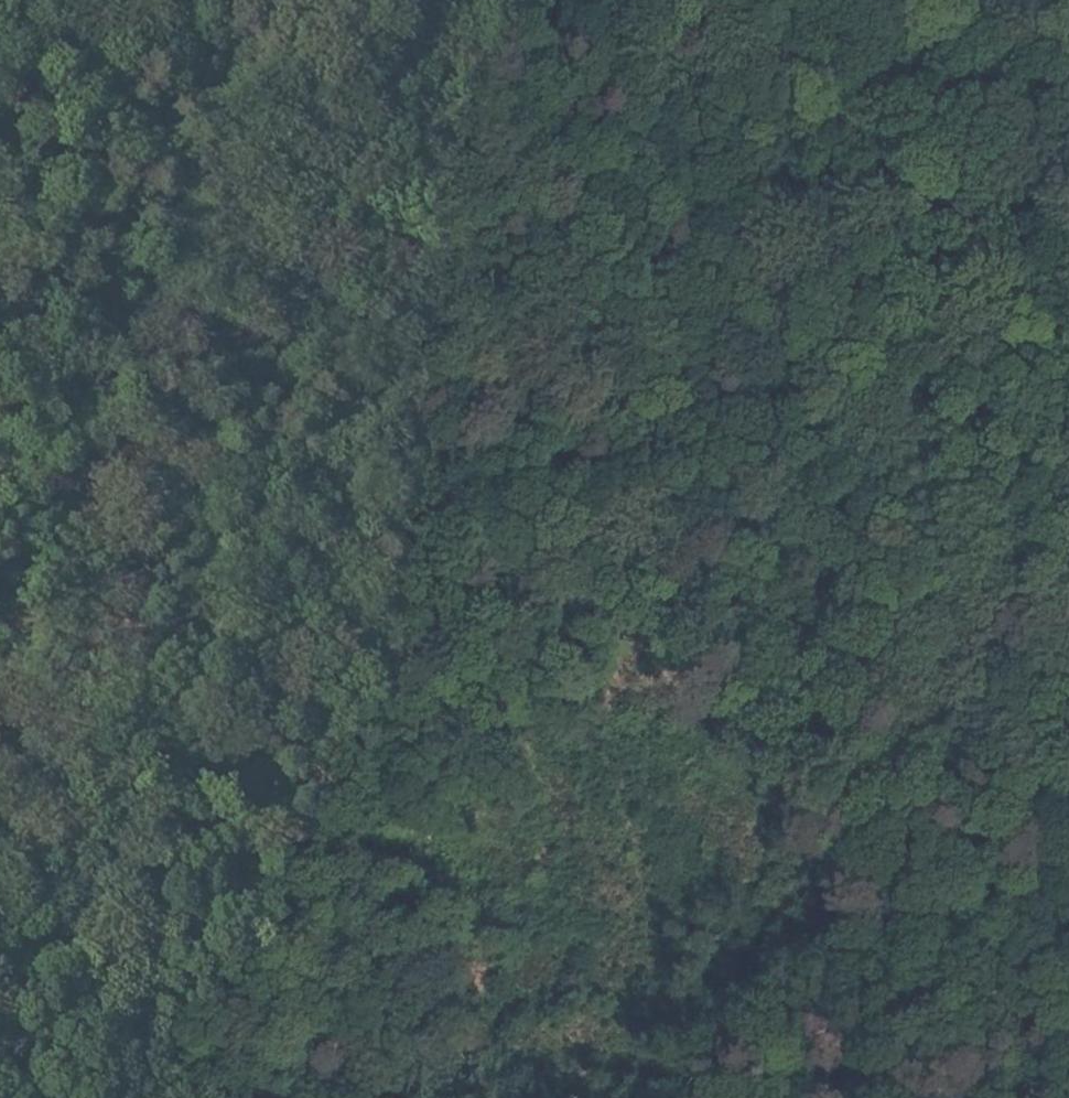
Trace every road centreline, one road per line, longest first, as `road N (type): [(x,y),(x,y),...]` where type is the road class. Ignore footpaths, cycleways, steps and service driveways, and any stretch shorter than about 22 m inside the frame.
road 1 (track): [(331,0),(121,424),(0,754)]

